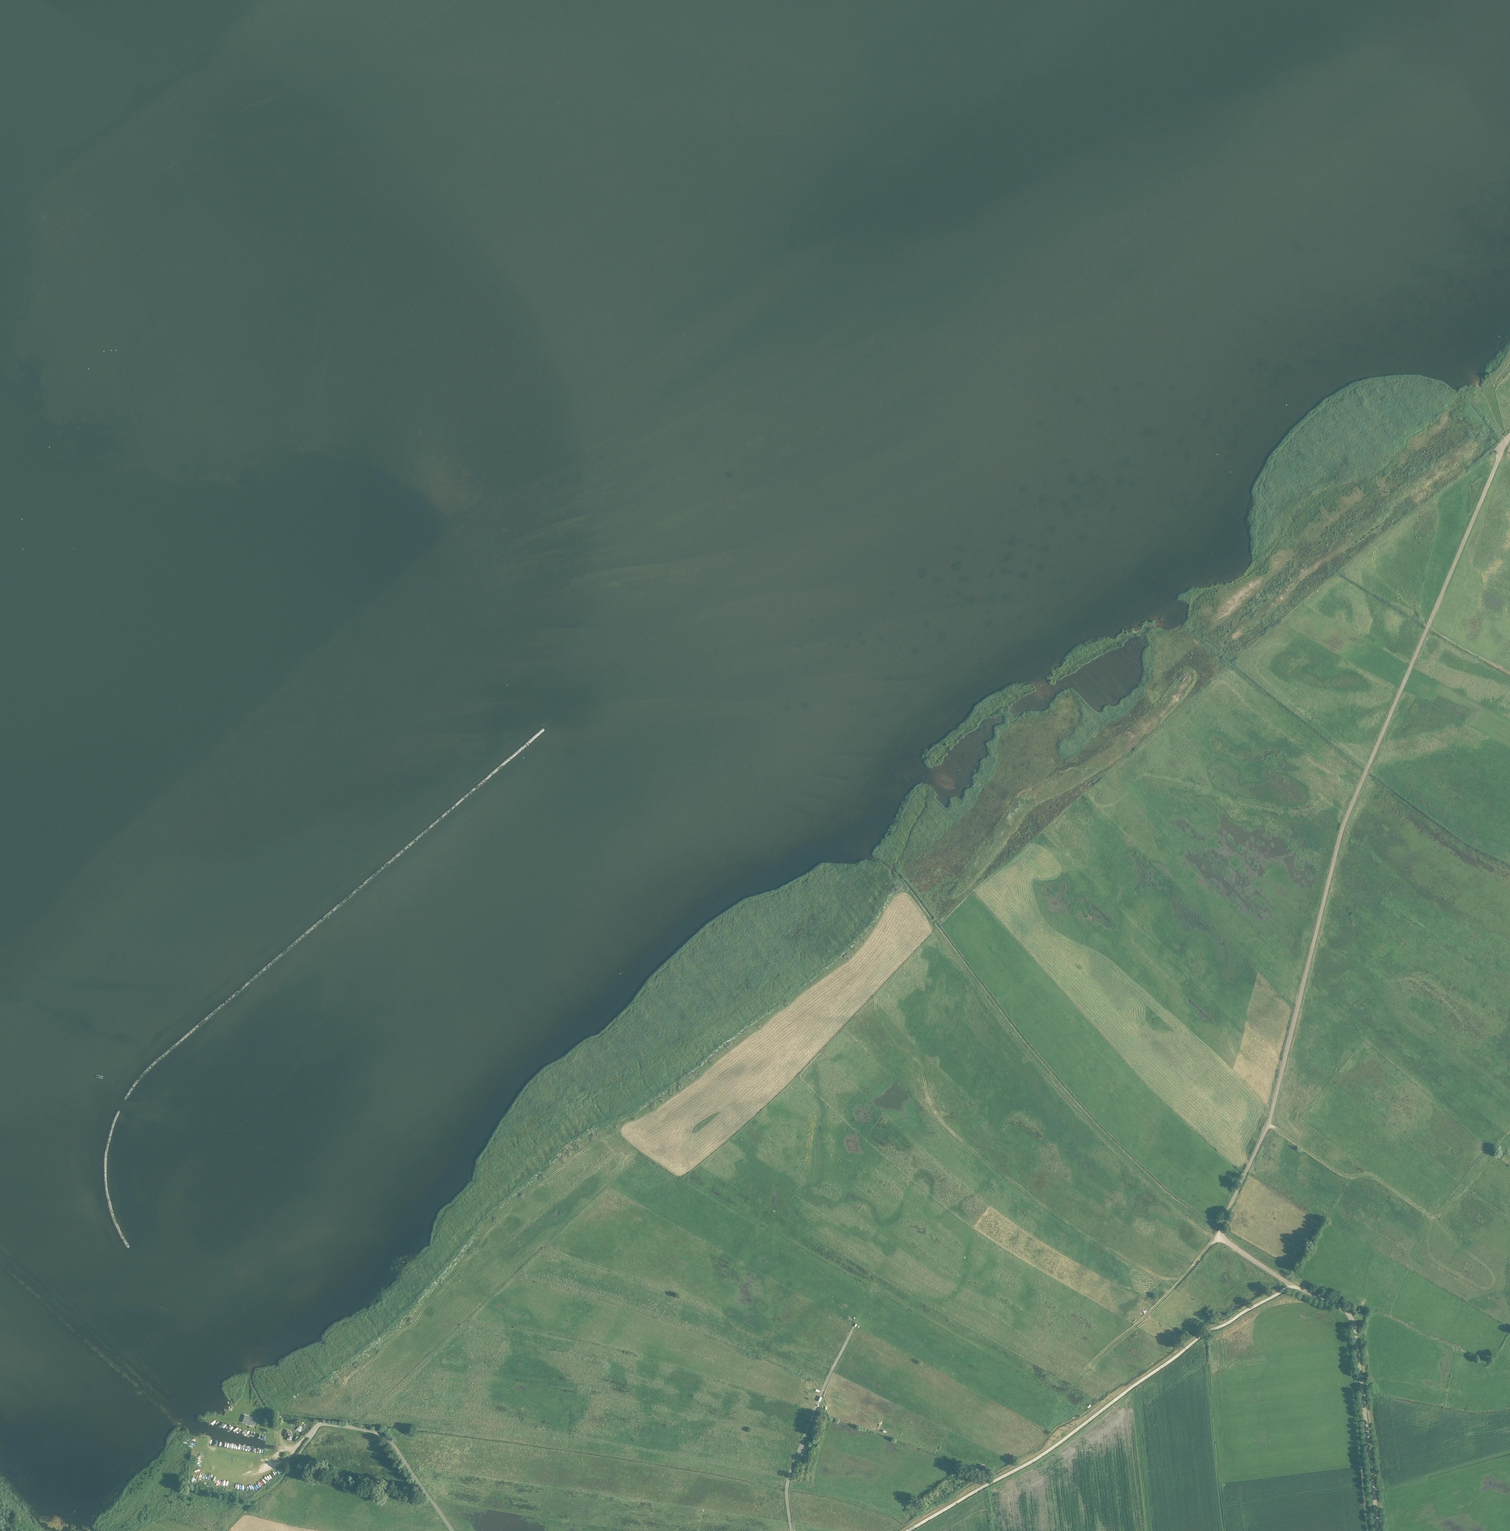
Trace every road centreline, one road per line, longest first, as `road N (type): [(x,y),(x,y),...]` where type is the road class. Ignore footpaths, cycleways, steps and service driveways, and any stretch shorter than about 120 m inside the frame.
road 1 (track): [(929,926),(1115,1152),(1220,1236)]
road 2 (unclassified): [(1377,1530),(1352,1320),(1235,1249),(1220,1230)]
road 3 (track): [(791,1530),(790,1474),(867,1301)]
road 4 (track): [(1456,1201),(1437,1218),(1426,1216),(1368,1174),(1344,1175),(1268,1124)]
road 5 (track): [(1068,1397),(1220,1236)]
road 6 (unclassified): [(311,1433),(322,1424),(385,1437),(452,1530)]
road 7 (track): [(224,1530),(278,1484),(311,1433)]

